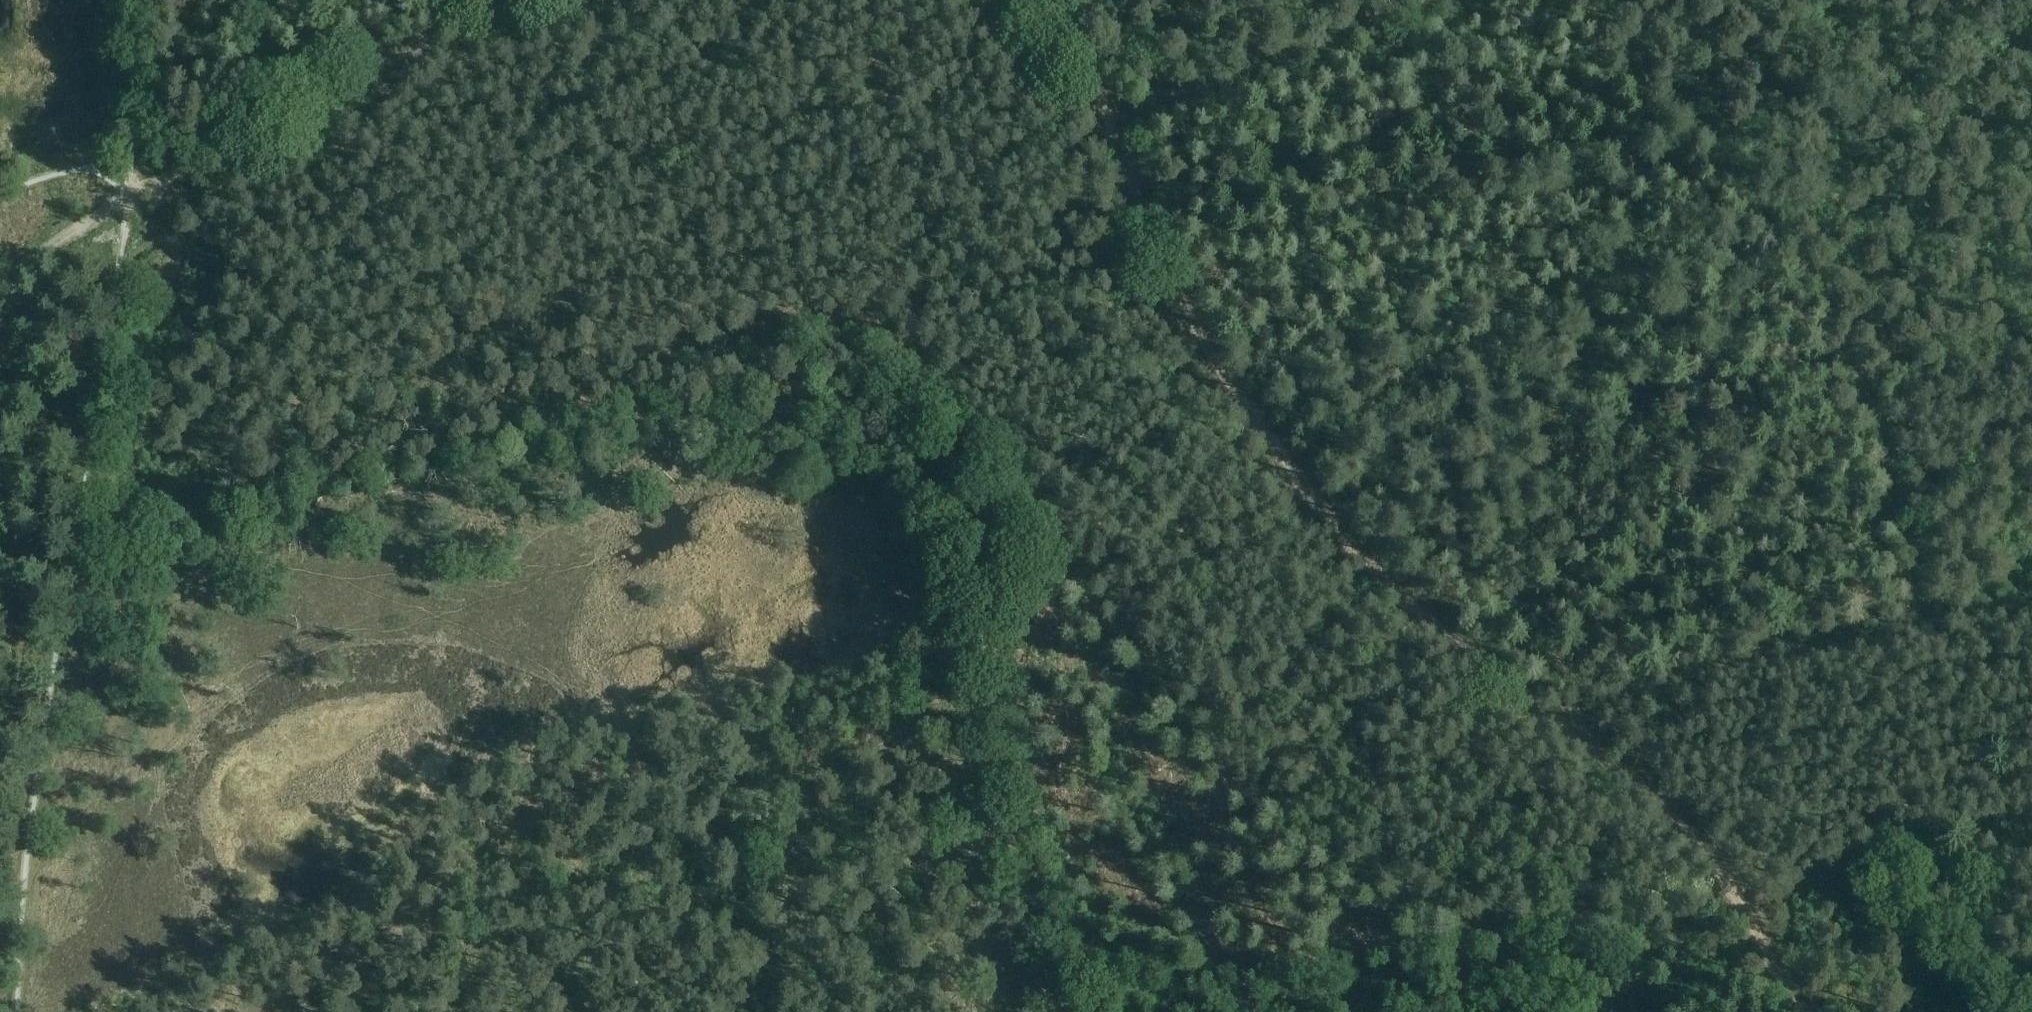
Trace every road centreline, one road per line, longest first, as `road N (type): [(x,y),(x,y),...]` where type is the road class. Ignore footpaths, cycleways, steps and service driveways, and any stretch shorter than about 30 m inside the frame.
road 1 (track): [(1788,1011),(1717,871),(1636,786),(1387,585),(1314,497),(1190,314),(1106,111),(1075,53),(1029,0)]
road 2 (track): [(1578,741),(1750,665),(1918,622),(1882,421),(1824,285),(1782,211),(1590,0)]
road 3 (track): [(522,0),(291,107),(127,201)]
road 4 (track): [(1106,111),(1423,0)]
road 5 (track): [(127,201),(0,284)]

